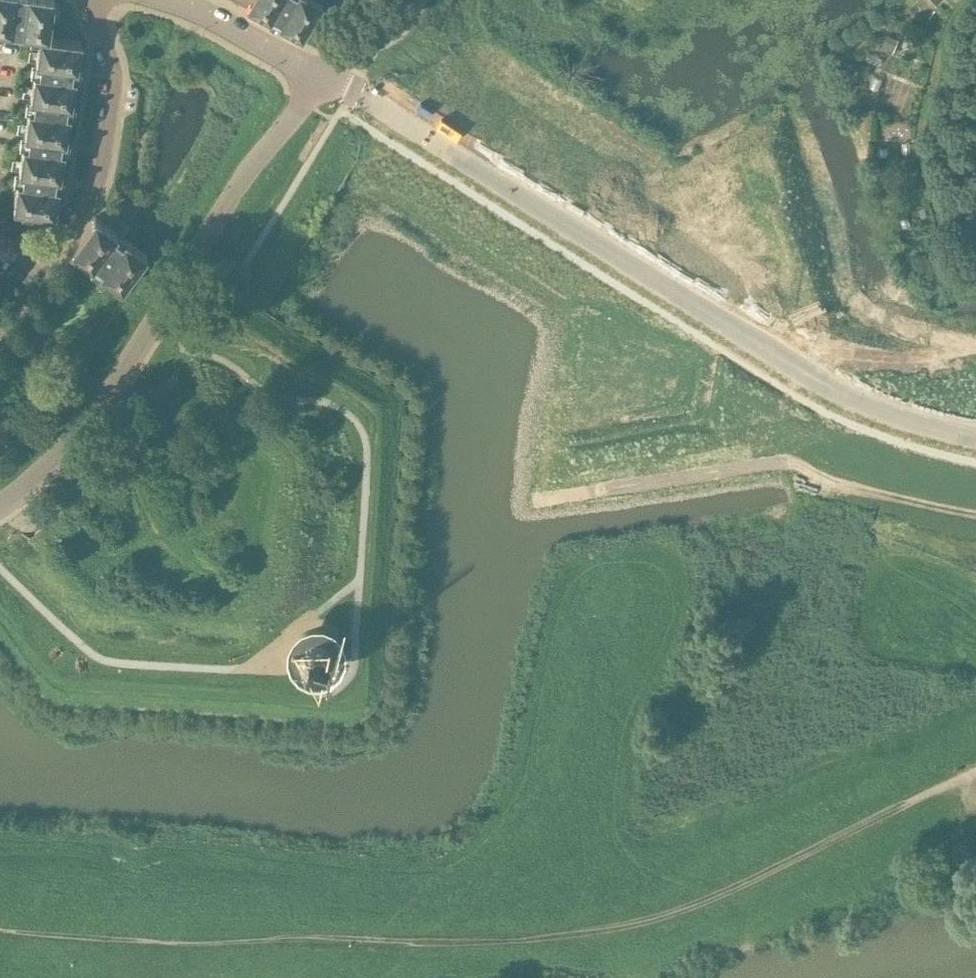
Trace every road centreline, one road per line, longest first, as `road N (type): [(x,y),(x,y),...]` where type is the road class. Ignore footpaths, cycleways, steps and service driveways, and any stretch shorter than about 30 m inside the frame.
road 1 (track): [(947,783),(736,880),(605,923),(321,932),(0,923)]
road 2 (tertiary): [(975,426),(863,390),(350,95)]
road 3 (unclassified): [(0,506),(88,417),(249,164),(315,82)]
road 4 (residential): [(95,0),(116,74),(102,173),(34,267),(0,245)]
road 5 (residential): [(169,0),(315,82)]

